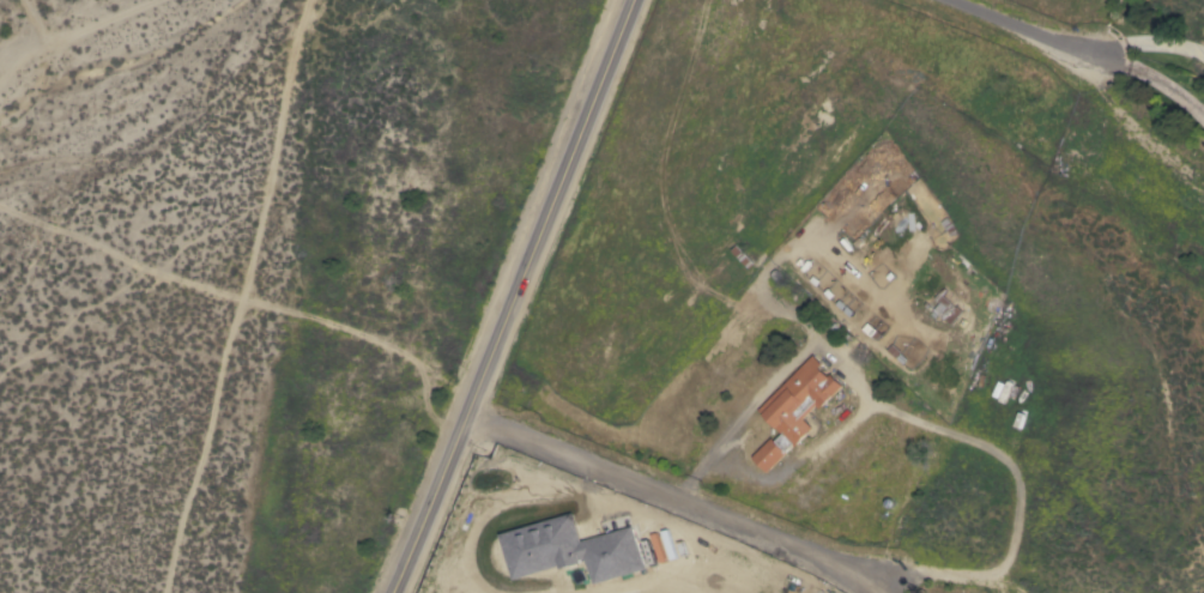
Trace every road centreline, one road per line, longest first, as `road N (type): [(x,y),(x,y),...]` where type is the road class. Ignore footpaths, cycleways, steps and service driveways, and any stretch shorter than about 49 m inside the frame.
road 1 (secondary): [(389,592),(631,0)]
road 2 (track): [(310,0),(283,65),(244,299),(222,361),(166,592)]
road 3 (track): [(0,206),(152,271),(369,338),(450,386),(464,415)]
road 4 (track): [(157,0),(86,31),(0,86)]

